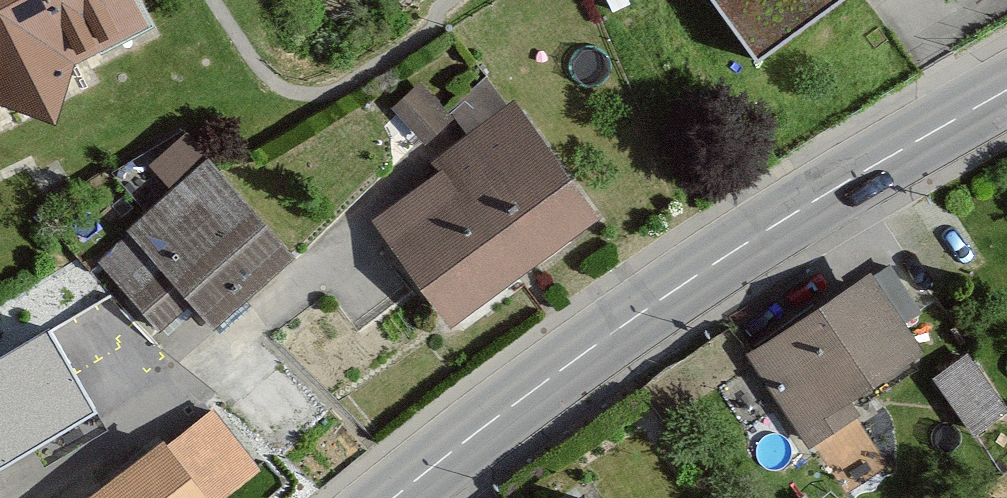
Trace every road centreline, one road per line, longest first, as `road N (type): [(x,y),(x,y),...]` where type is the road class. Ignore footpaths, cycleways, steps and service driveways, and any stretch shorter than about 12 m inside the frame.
road 1 (secondary): [(396,497),(668,294),(1006,89)]

